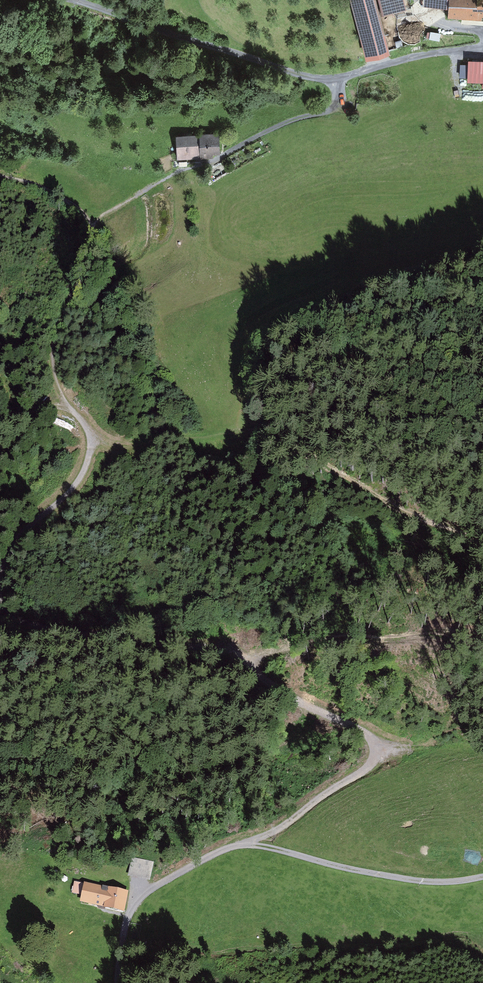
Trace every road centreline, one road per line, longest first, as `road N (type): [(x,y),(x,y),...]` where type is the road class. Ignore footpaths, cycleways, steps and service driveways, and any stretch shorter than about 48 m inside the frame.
road 1 (track): [(0,608),(28,628),(249,661),(285,695),(352,725),(379,748),(378,759),(289,817),(144,892),(125,921),(117,982)]
road 2 (track): [(482,50),(439,51),(331,81),(338,92),(333,109),(247,143)]
road 3 (track): [(75,0),(331,81)]
road 4 (track): [(244,842),(386,872),(482,874)]
road 5 (track): [(68,399),(95,437),(85,471),(27,528),(0,572)]
road 6 (track): [(93,229),(53,339),(52,371),(68,399)]
road 7 (track): [(93,229),(111,208),(247,143)]
road 8 (track): [(95,437),(126,447),(170,436),(218,453)]

